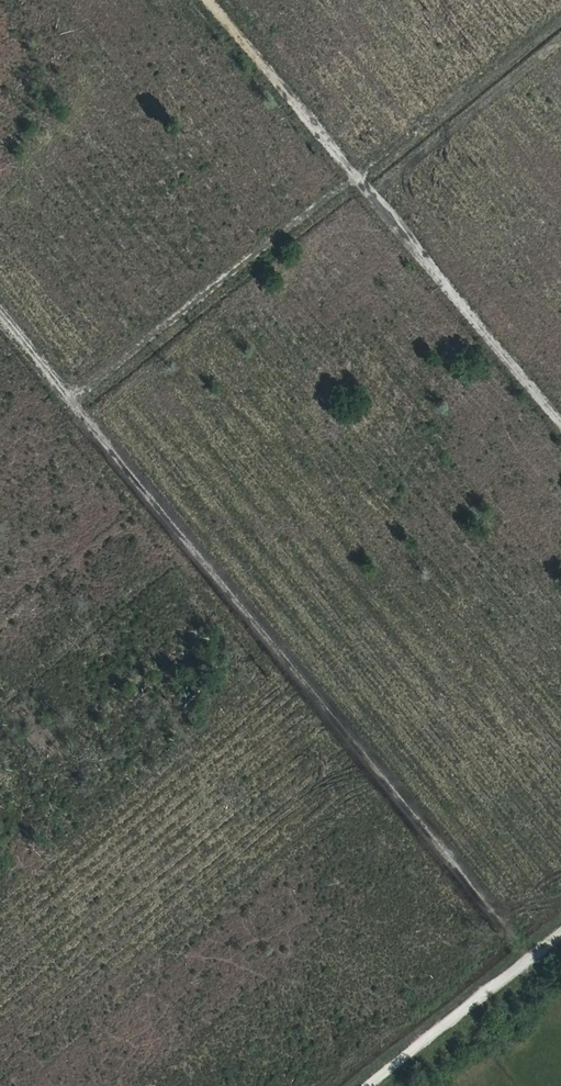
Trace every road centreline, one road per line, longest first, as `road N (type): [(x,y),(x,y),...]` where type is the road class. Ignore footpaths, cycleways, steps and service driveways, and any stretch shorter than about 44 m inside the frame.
road 1 (track): [(0,313),(529,960)]
road 2 (track): [(560,425),(206,0)]
road 3 (track): [(369,1085),(560,935)]

